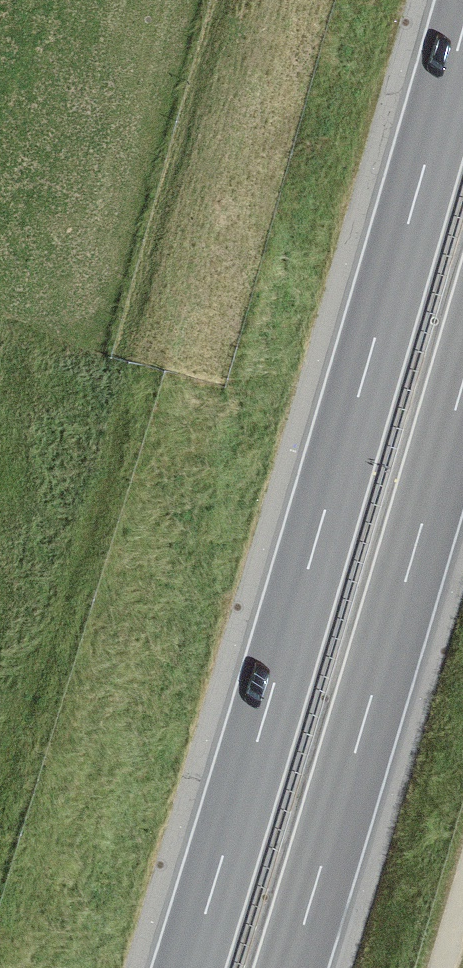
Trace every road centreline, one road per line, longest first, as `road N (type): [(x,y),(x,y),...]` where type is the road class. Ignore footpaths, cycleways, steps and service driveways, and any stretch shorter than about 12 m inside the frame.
road 1 (motorway): [(462,20),(186,967)]
road 2 (motorway): [(286,967),(462,376)]

